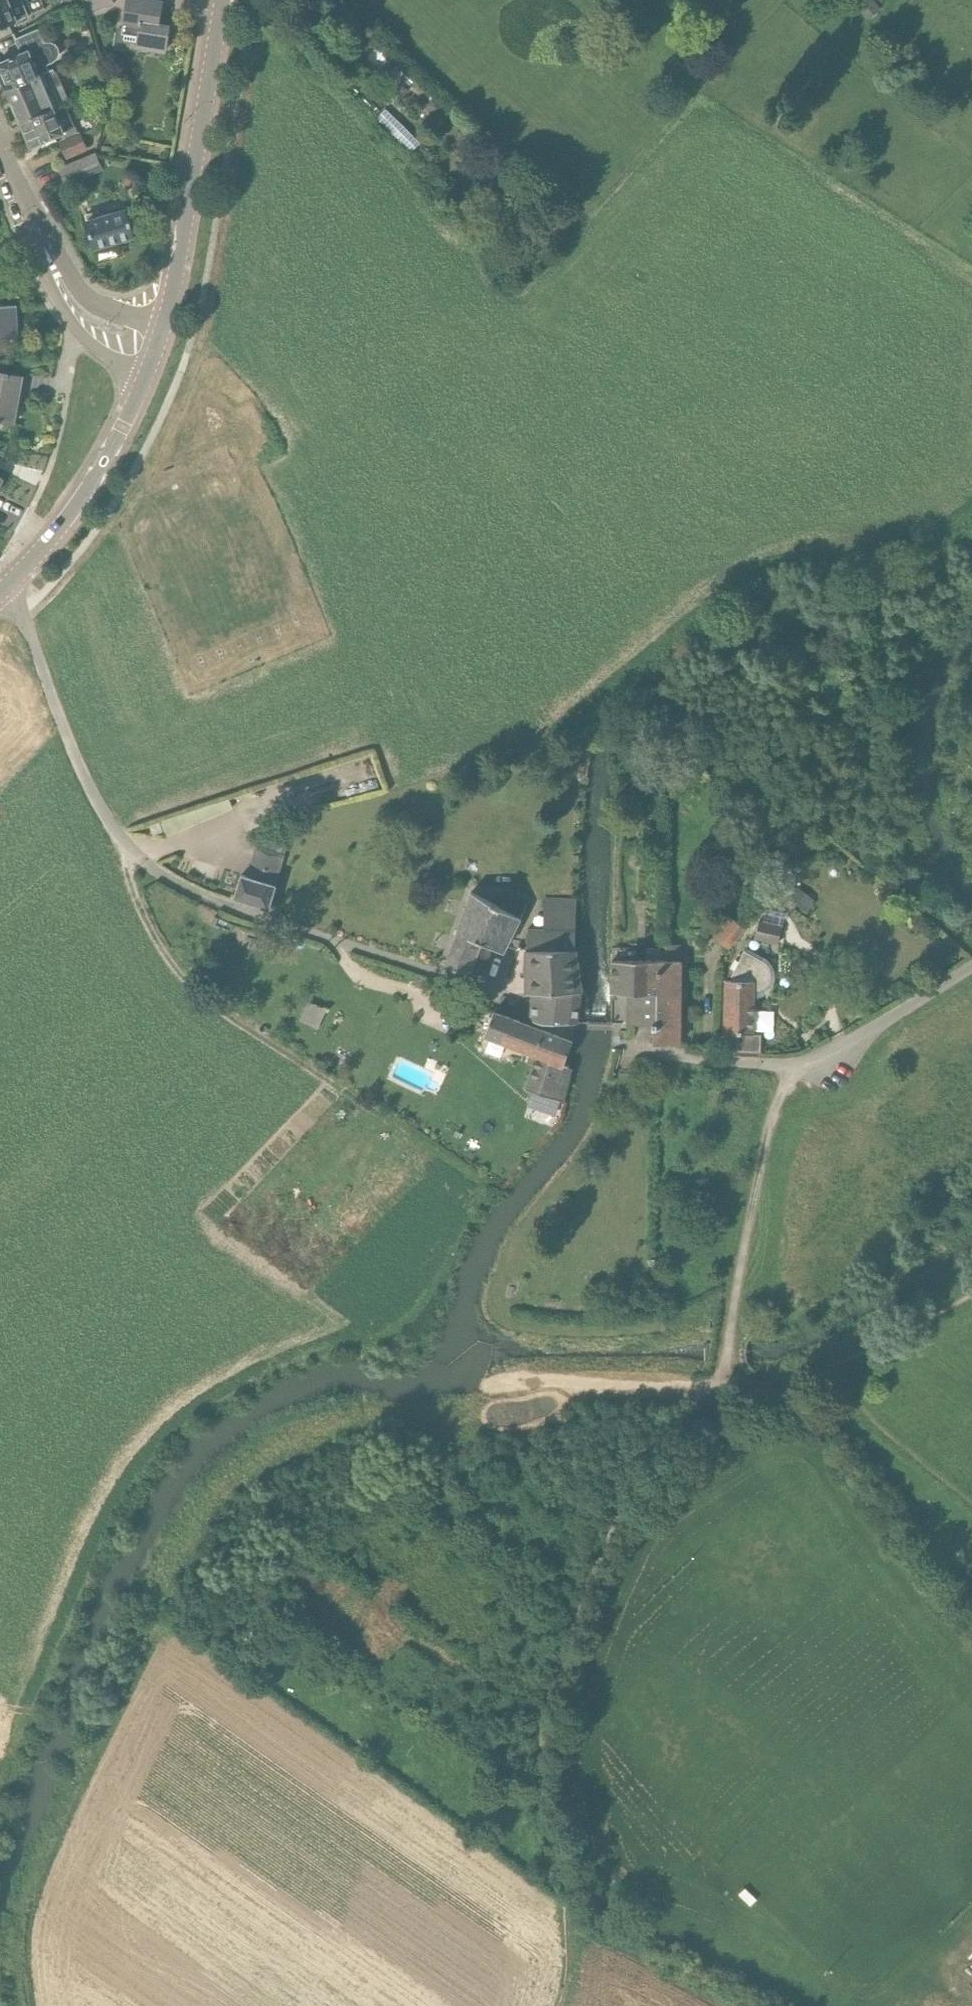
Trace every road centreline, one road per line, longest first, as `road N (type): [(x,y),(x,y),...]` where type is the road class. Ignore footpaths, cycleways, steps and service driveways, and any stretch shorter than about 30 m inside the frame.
road 1 (unclassified): [(12,583),(90,792),(125,845),(180,885),(463,984),(523,1019)]
road 2 (track): [(565,2005),(576,1941),(545,1828),(545,1779),(582,1571),(610,1514),(723,1376)]
road 3 (track): [(125,845),(138,906),(181,981),(446,1157)]
road 4 (unclassified): [(971,967),(811,1062),(703,1060),(630,1046)]
road 5 (secondary): [(164,326),(224,0)]
road 6 (track): [(792,1065),(767,1133),(723,1376)]
road 7 (secondary): [(12,583),(69,522),(148,372)]
road 8 (residential): [(47,253),(58,300),(79,333),(148,372)]
road 9 (residential): [(164,326),(91,301),(47,253)]

